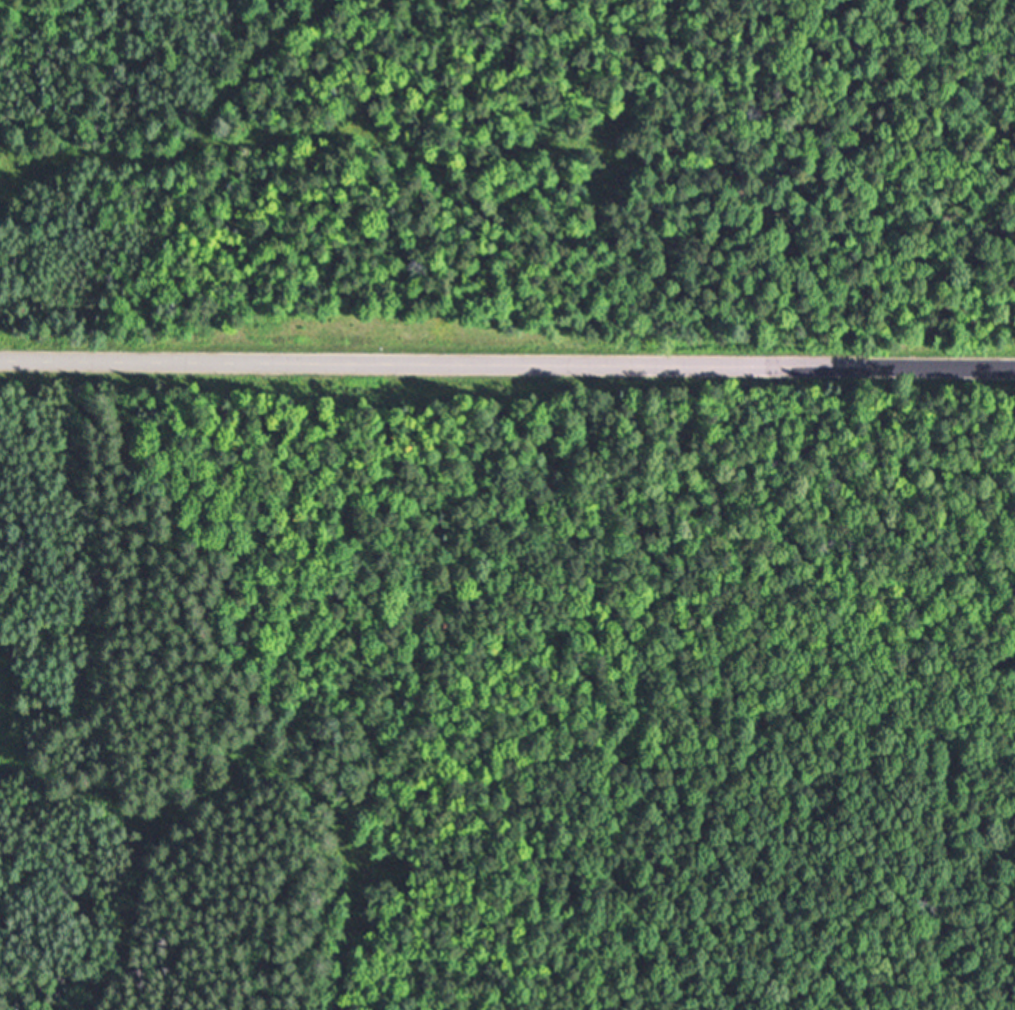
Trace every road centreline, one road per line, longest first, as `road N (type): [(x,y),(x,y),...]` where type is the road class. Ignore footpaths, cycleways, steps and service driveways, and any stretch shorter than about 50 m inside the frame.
road 1 (secondary): [(1014,367),(0,360)]

